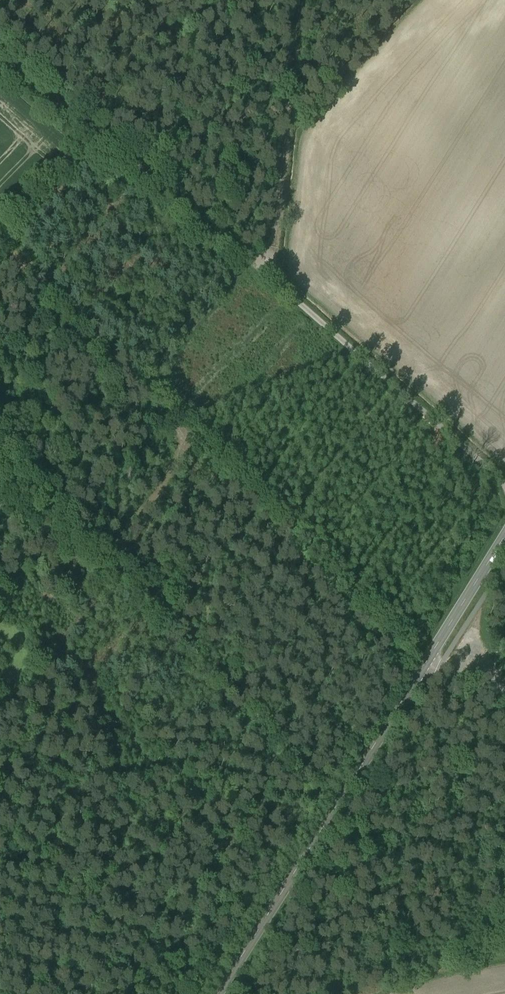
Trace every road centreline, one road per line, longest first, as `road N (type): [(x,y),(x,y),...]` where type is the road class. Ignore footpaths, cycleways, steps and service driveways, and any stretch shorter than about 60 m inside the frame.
road 1 (track): [(0,52),(504,485)]
road 2 (tertiary): [(425,665),(218,993)]
road 3 (track): [(277,283),(311,0)]
road 4 (tertiary): [(504,537),(425,665)]

